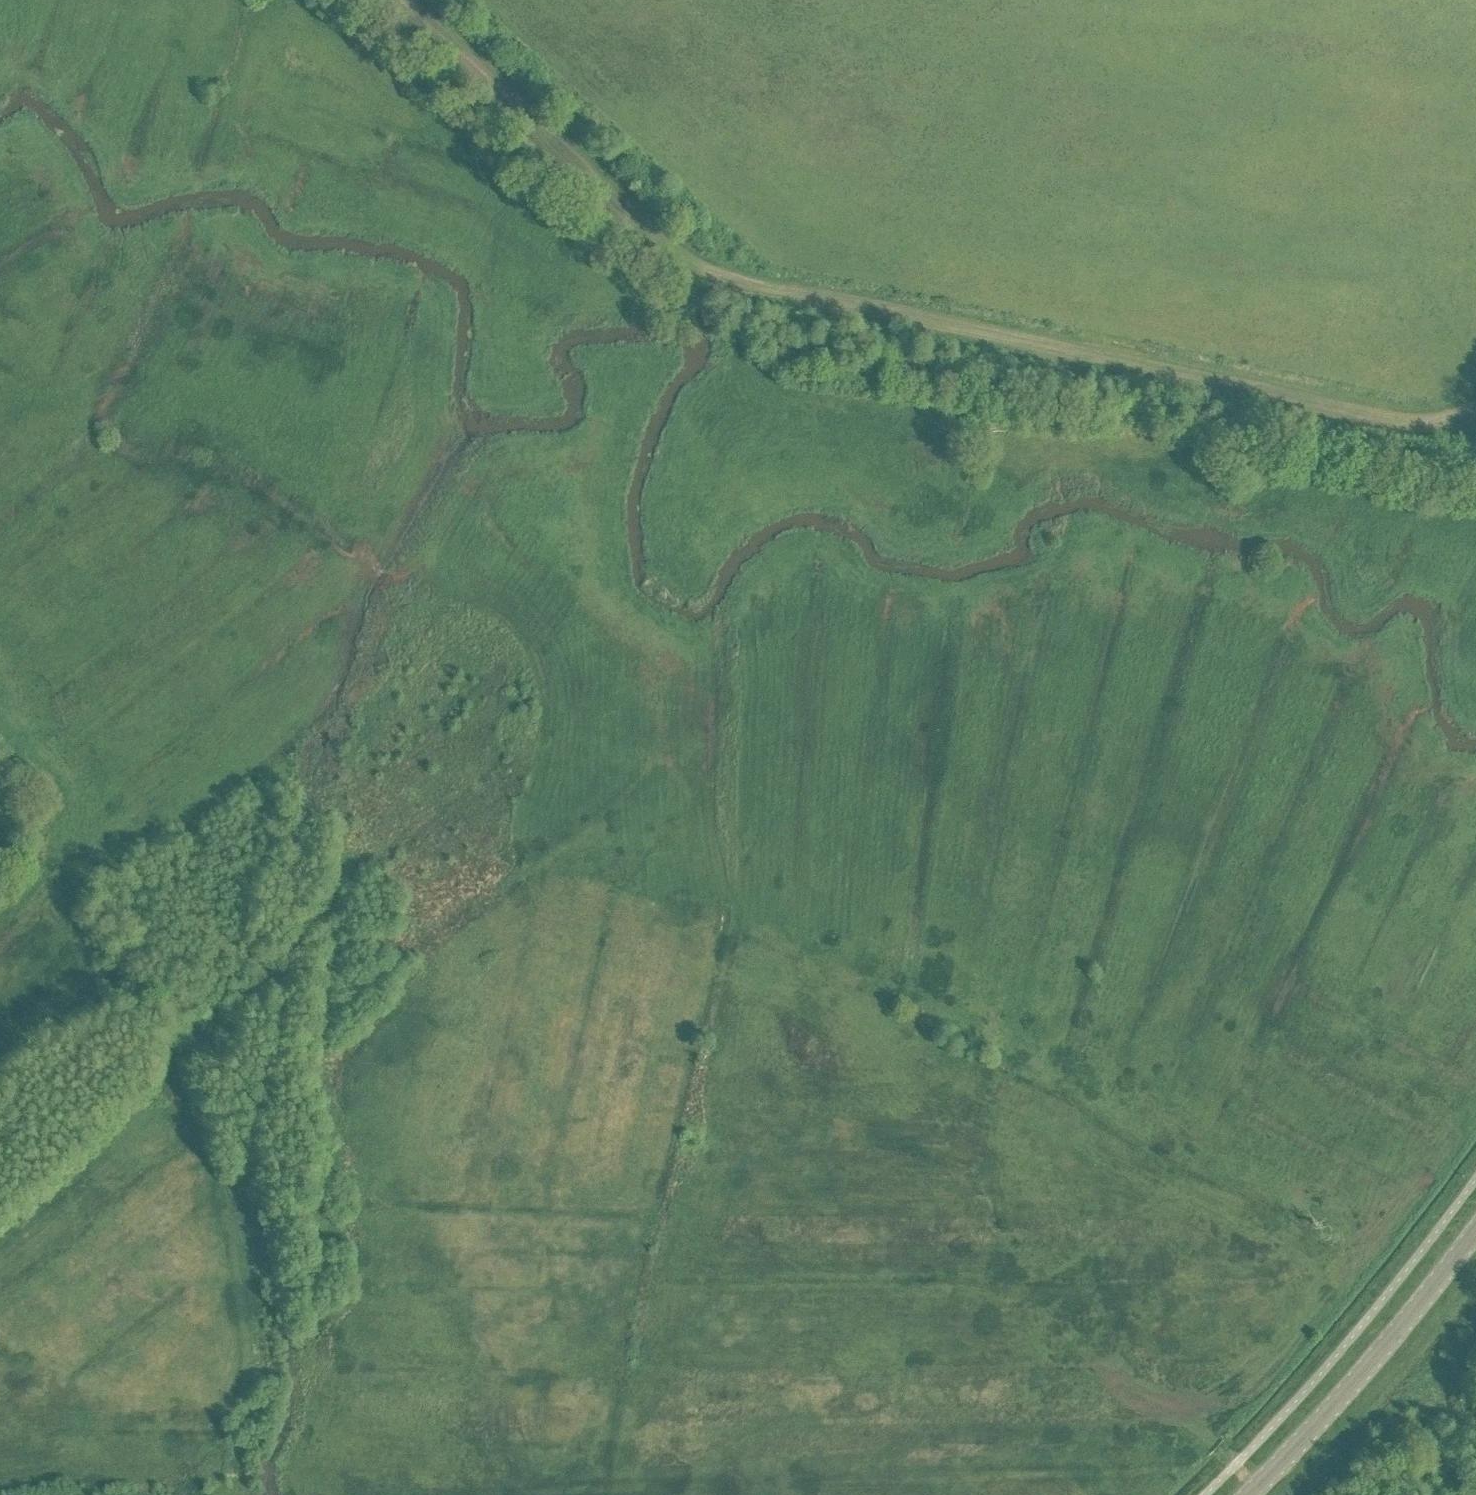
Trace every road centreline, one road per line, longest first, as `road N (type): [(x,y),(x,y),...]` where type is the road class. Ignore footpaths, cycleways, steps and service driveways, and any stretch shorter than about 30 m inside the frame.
road 1 (track): [(1460,411),(1408,420),(732,283),(687,261),(406,0)]
road 2 (tertiary): [(1248,1494),(1298,1446),(1475,1231)]

